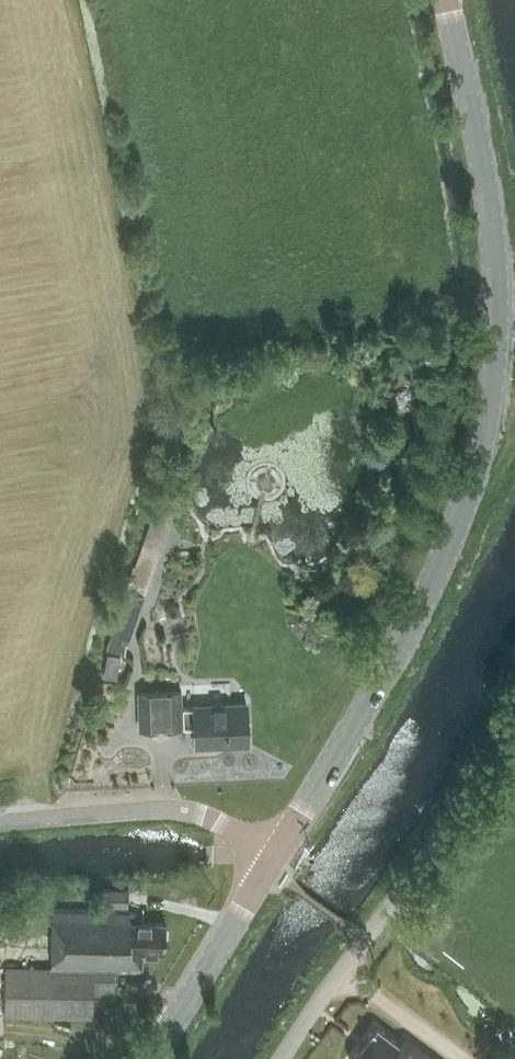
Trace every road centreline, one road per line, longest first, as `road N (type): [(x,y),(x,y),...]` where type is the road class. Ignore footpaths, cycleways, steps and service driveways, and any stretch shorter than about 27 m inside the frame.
road 1 (secondary): [(270,866),(409,630),(473,486),(484,440),(497,342),(495,240),(446,0)]
road 2 (unclassified): [(282,1058),(514,707)]
road 3 (tertiary): [(0,823),(169,811),(218,821),(270,866)]
road 4 (secondary): [(153,1058),(270,866)]

